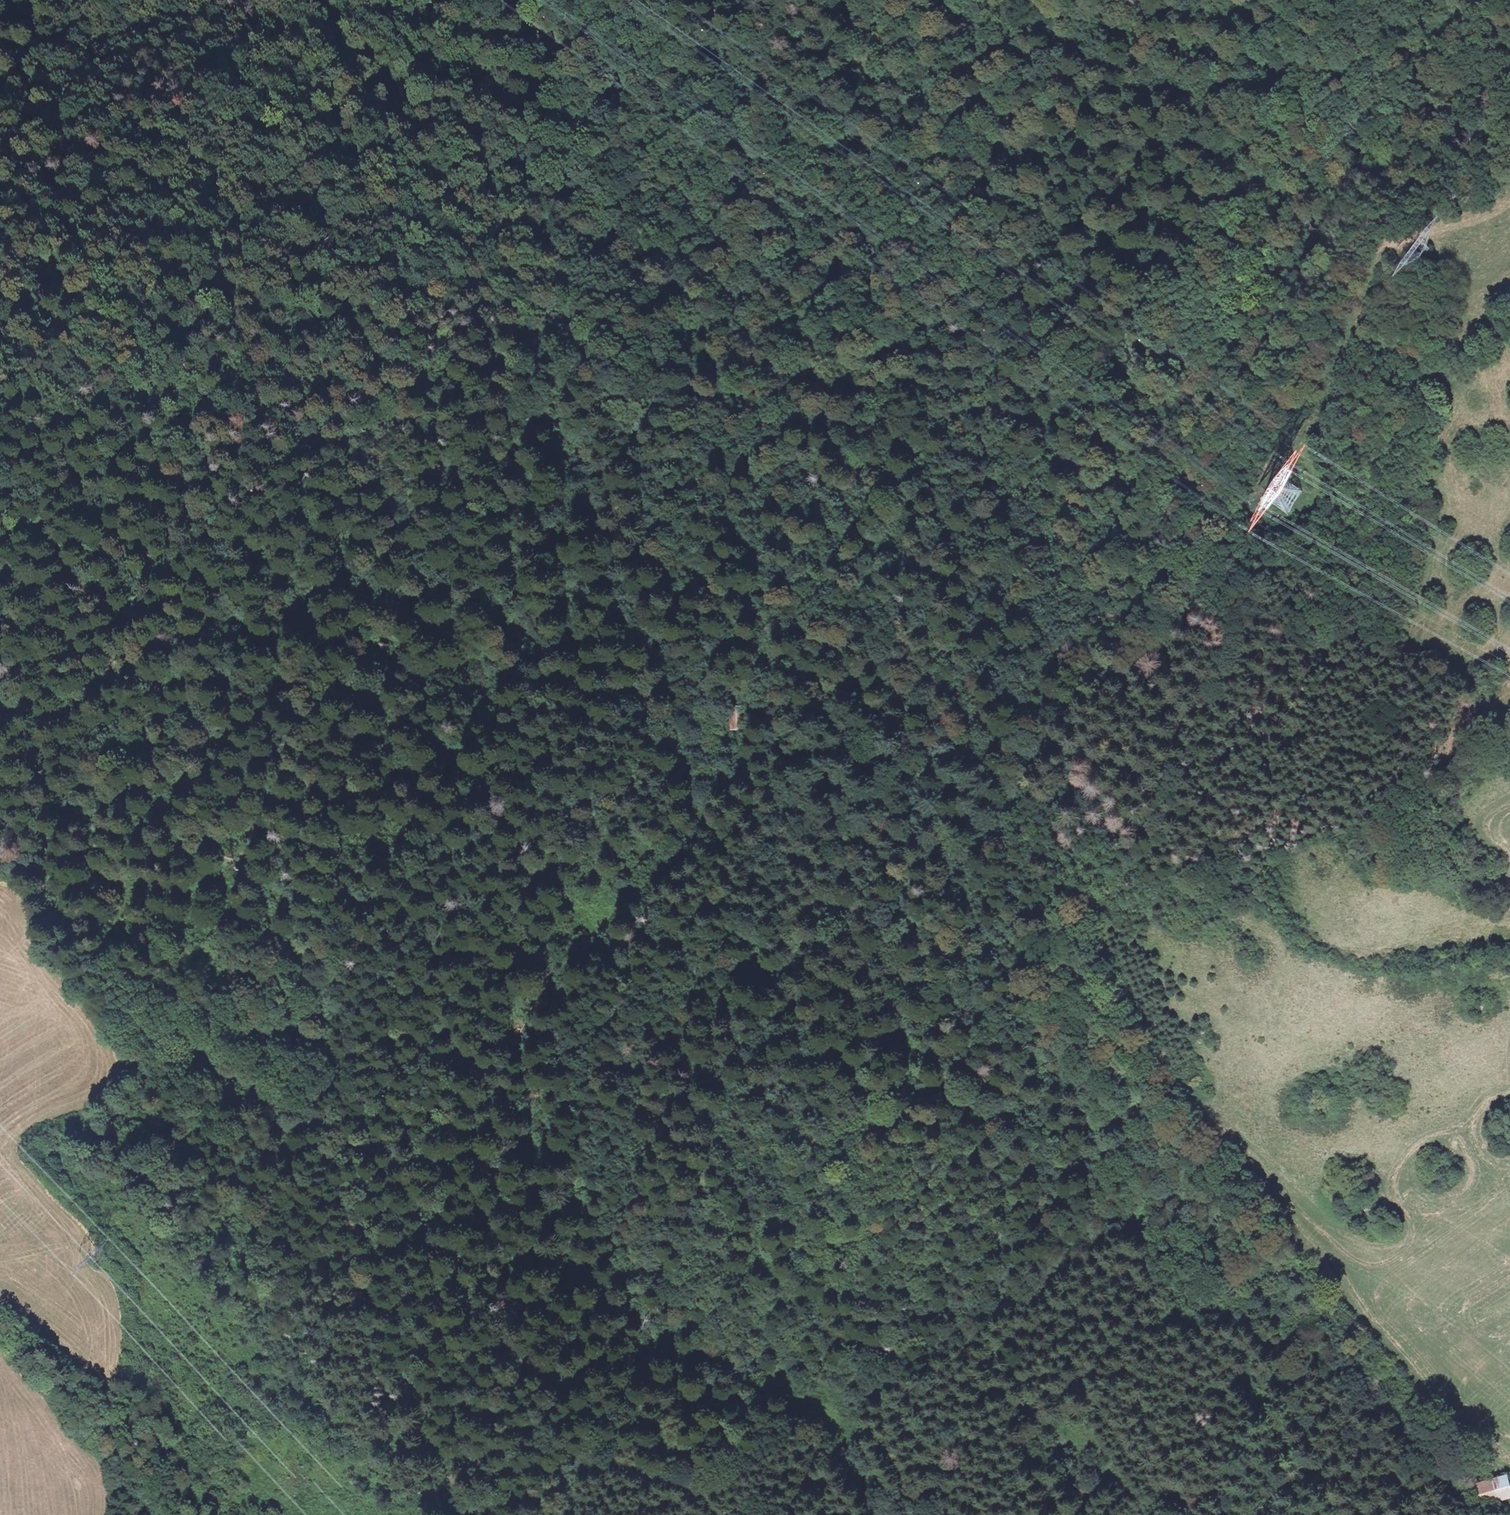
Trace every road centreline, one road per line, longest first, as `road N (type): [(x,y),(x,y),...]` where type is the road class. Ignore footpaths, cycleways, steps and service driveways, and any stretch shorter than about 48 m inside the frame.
road 1 (track): [(1288,448),(1309,432),(1390,248),(1509,203)]
road 2 (track): [(170,1514),(138,1491),(125,1451),(77,1382),(0,1328)]

